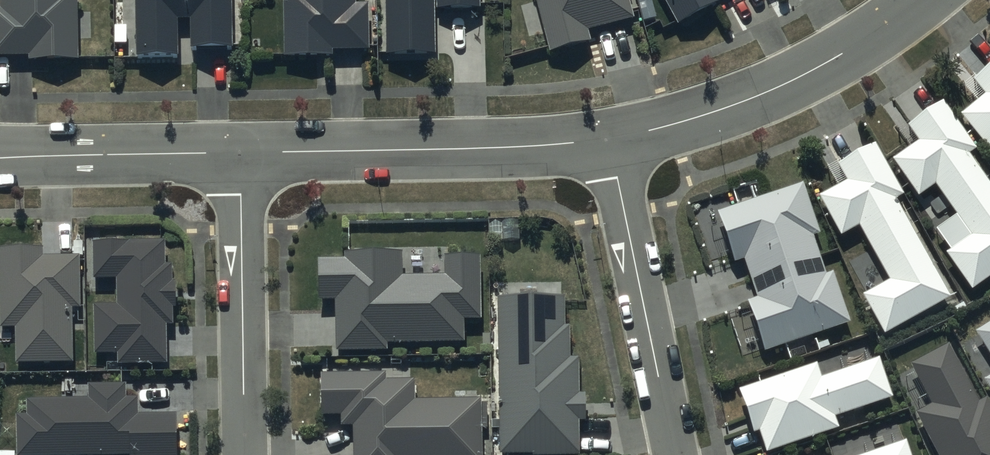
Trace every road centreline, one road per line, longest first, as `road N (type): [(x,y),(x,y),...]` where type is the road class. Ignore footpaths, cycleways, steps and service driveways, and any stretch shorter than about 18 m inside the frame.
road 1 (residential): [(611,142),(242,152)]
road 2 (residential): [(920,0),(872,36),(754,99),(611,142)]
road 3 (residential): [(679,454),(611,142)]
road 4 (residential): [(246,454),(242,152)]
road 5 (residential): [(242,152),(0,157)]

